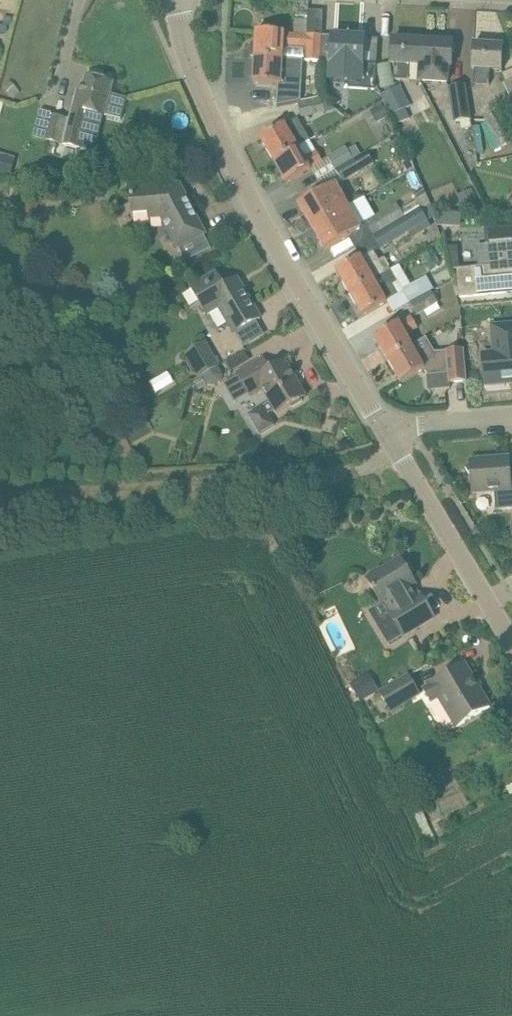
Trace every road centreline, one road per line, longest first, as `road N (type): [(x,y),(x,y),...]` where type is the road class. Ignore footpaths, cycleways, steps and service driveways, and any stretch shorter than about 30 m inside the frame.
road 1 (residential): [(386,429),(265,225),(200,91),(178,0)]
road 2 (residential): [(511,642),(386,429)]
road 3 (residential): [(386,429),(511,419)]

